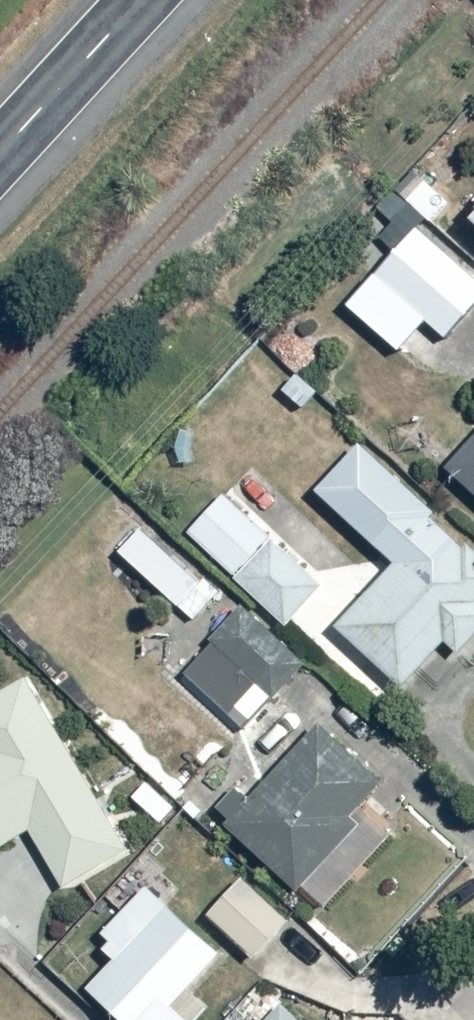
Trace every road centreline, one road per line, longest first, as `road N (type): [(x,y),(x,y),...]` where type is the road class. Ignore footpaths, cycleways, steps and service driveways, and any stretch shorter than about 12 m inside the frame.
road 1 (secondary): [(140,0),(0,152)]

